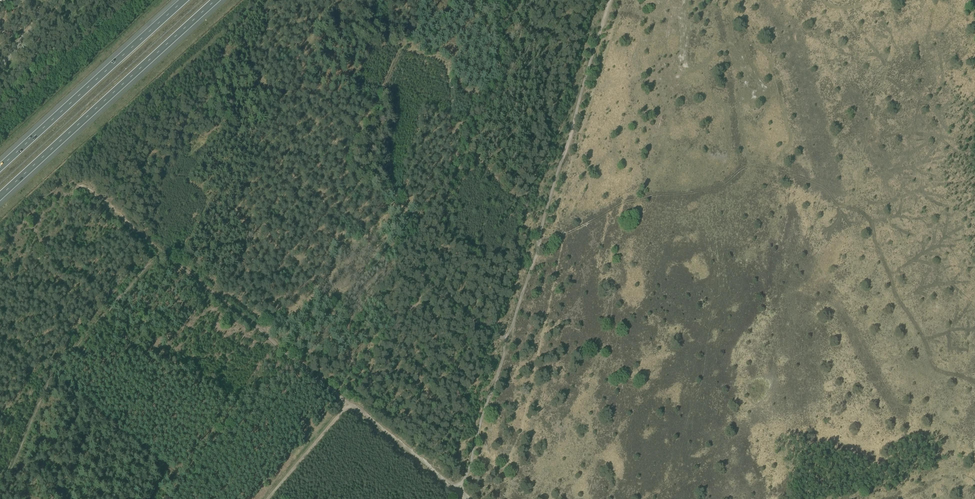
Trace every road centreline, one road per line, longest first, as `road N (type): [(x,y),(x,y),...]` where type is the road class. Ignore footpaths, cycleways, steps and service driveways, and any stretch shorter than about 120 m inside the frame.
road 1 (track): [(611,0),(459,493)]
road 2 (motorway): [(0,197),(216,0)]
road 3 (track): [(158,250),(50,372),(4,478)]
road 4 (motorway): [(184,0),(0,167)]
road 5 (track): [(158,250),(336,393)]
road 6 (track): [(495,0),(500,81),(463,138)]
road 7 (track): [(431,286),(336,393)]
road 8 (track): [(347,405),(459,493)]
road 9 (track): [(347,405),(268,498)]

